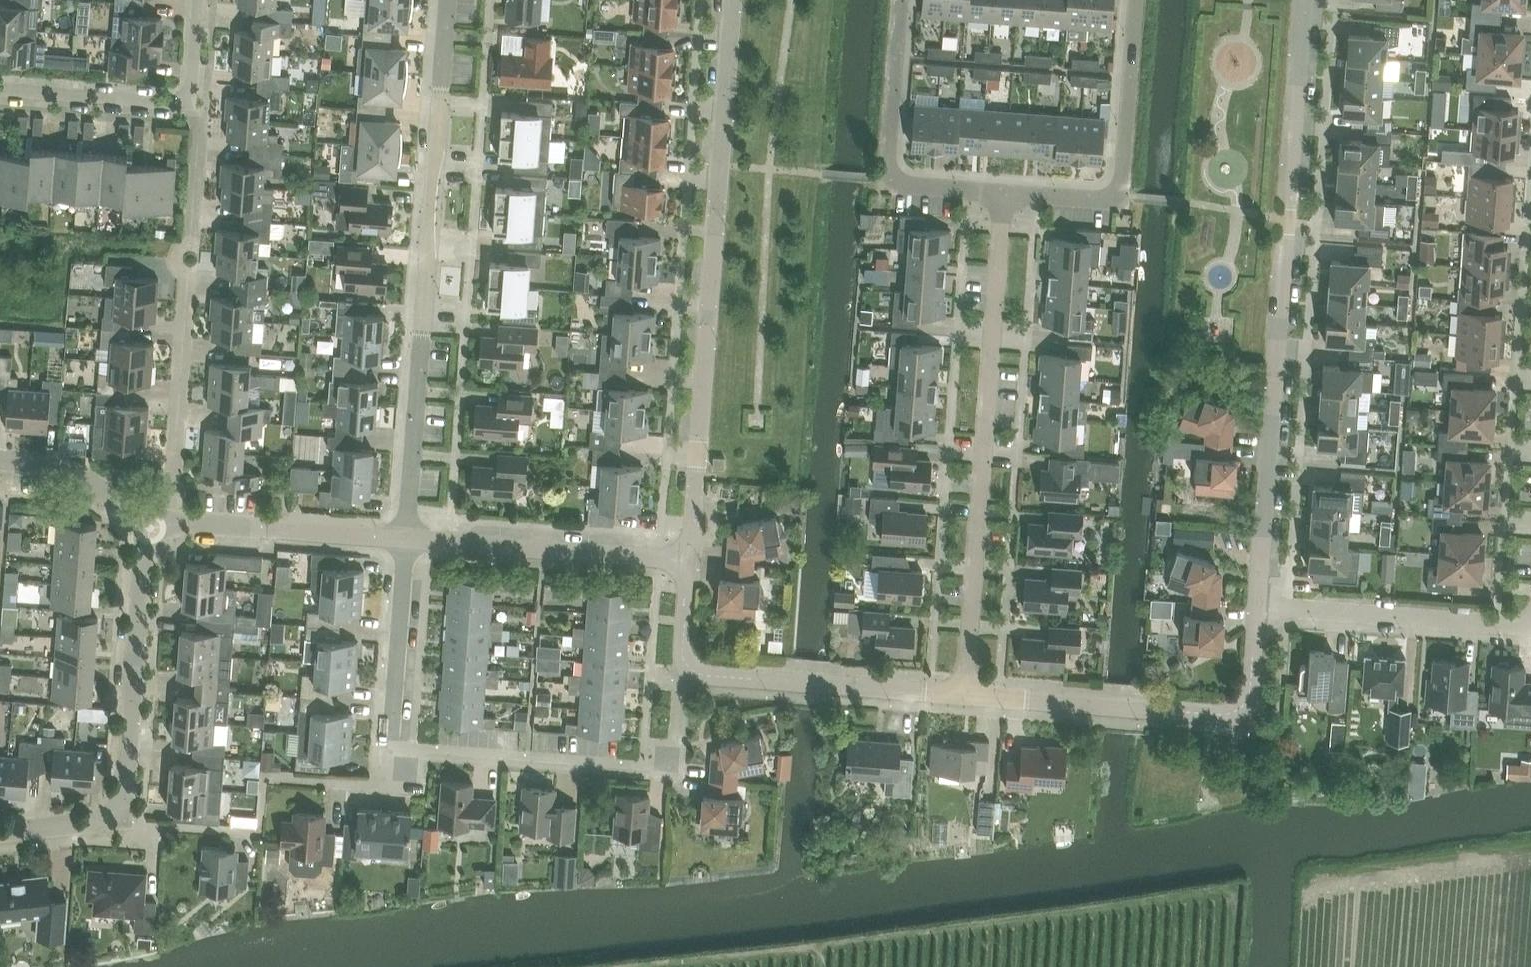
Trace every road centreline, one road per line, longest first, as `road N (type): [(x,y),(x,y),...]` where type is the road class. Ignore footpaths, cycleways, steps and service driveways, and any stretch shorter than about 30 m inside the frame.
road 1 (residential): [(1309,0),(1262,614)]
road 2 (residential): [(688,558),(734,0)]
road 3 (residential): [(412,539),(450,0)]
road 4 (residential): [(970,698),(1007,200)]
road 5 (residential): [(173,530),(202,110)]
road 6 (unclassified): [(0,840),(124,828),(151,538)]
road 7 (unclassified): [(395,755),(660,776),(678,759),(683,667)]
road 8 (residential): [(1137,0),(1119,197),(1106,206),(1007,200)]
road 9 (residential): [(1007,200),(894,184),(888,173),(902,0)]
road 10 (residential): [(688,558),(412,539)]
road 11 (residential): [(1530,632),(1262,614)]
road 12 (unclassified): [(412,539),(173,530)]
road 13 (unclassified): [(395,755),(412,539)]
road 14 (residential): [(202,110),(0,94)]
road 15 (residential): [(1145,710),(1234,716),(1254,700),(1262,614)]
road 16 (residential): [(782,681),(970,698)]
road 17 (unclassified): [(151,538),(90,485),(47,468),(0,463)]
road 18 (residential): [(970,698),(1096,706)]

